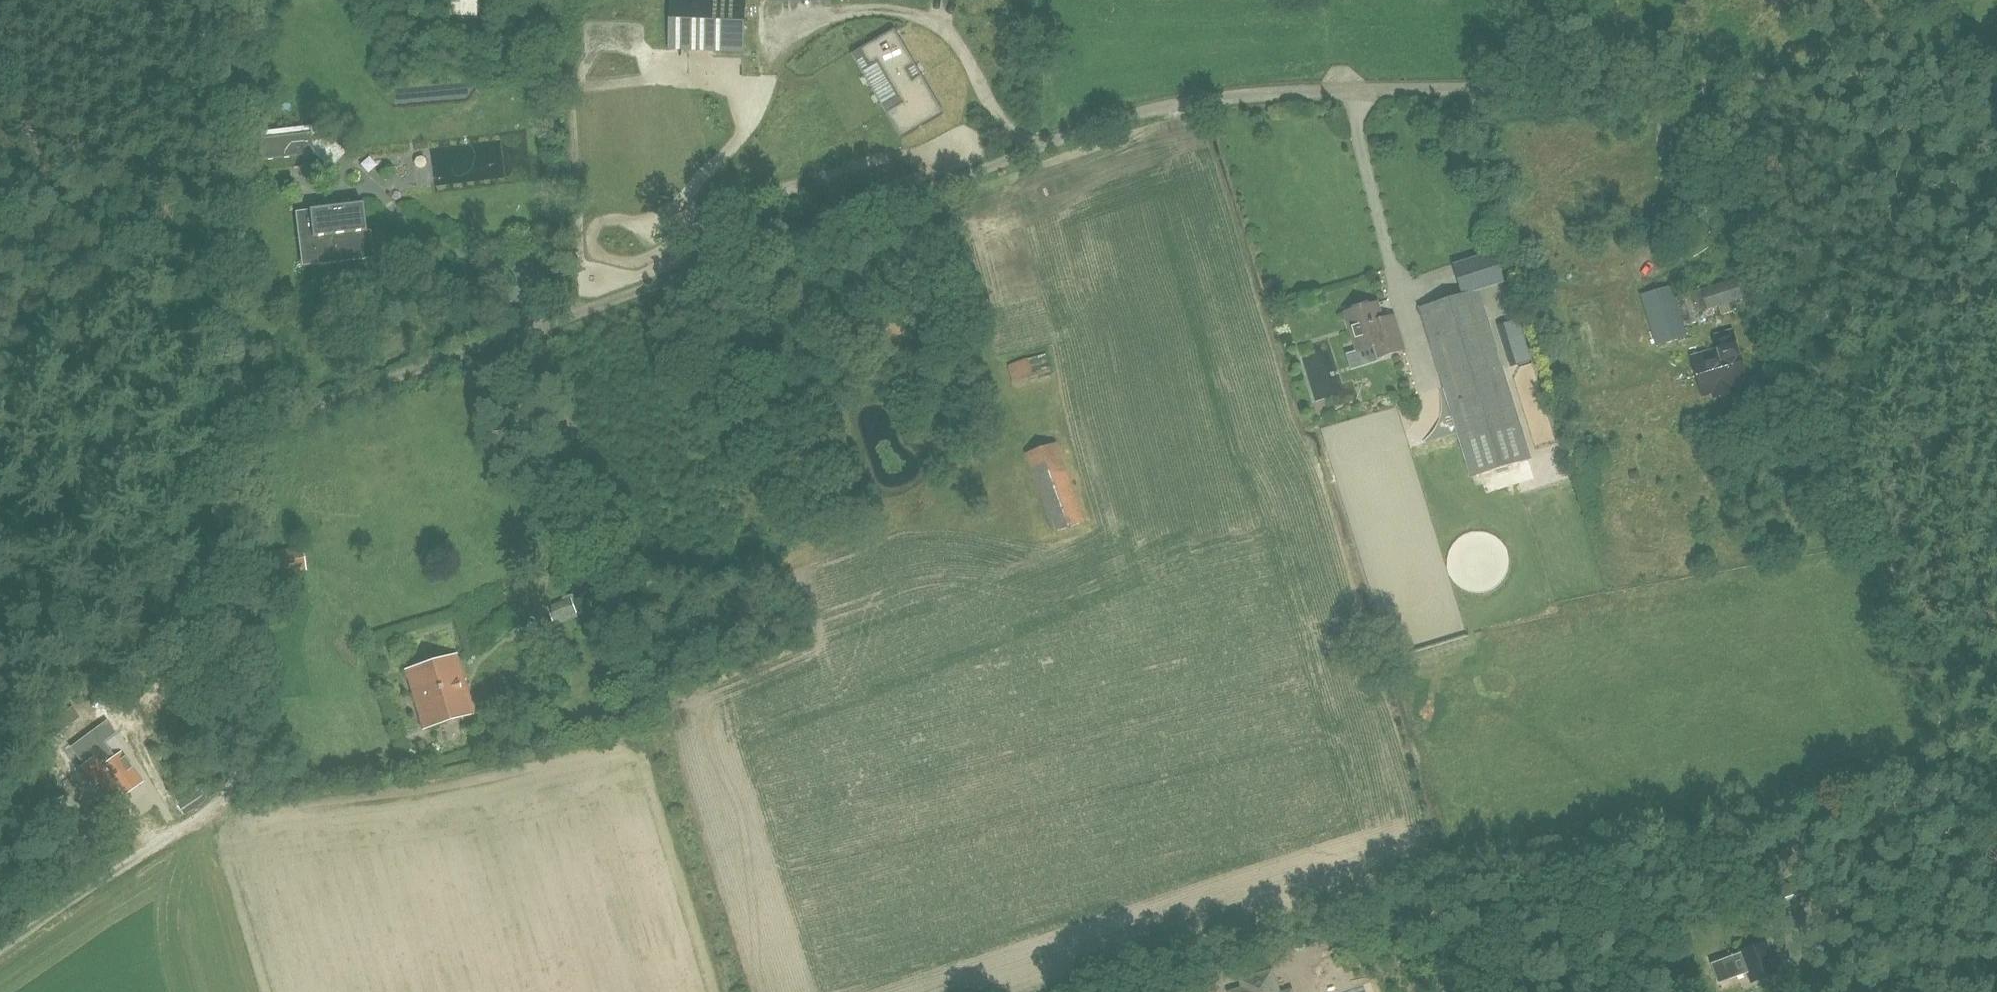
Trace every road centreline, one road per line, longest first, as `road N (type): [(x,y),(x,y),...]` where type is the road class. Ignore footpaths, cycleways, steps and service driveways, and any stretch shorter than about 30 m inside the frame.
road 1 (track): [(1996,72),(1198,98),(1062,136),(275,422),(256,437),(241,468),(253,766),(244,789),(0,952)]
road 2 (track): [(1662,83),(1657,191),(1644,251),(1619,288),(1629,325)]
road 3 (track): [(1996,975),(1971,903),(1819,946)]
road 4 (track): [(478,344),(465,259),(384,202),(379,159)]
road 5 (track): [(1355,92),(1357,135),(1399,284)]
road 6 (track): [(251,745),(331,754),(391,744)]

